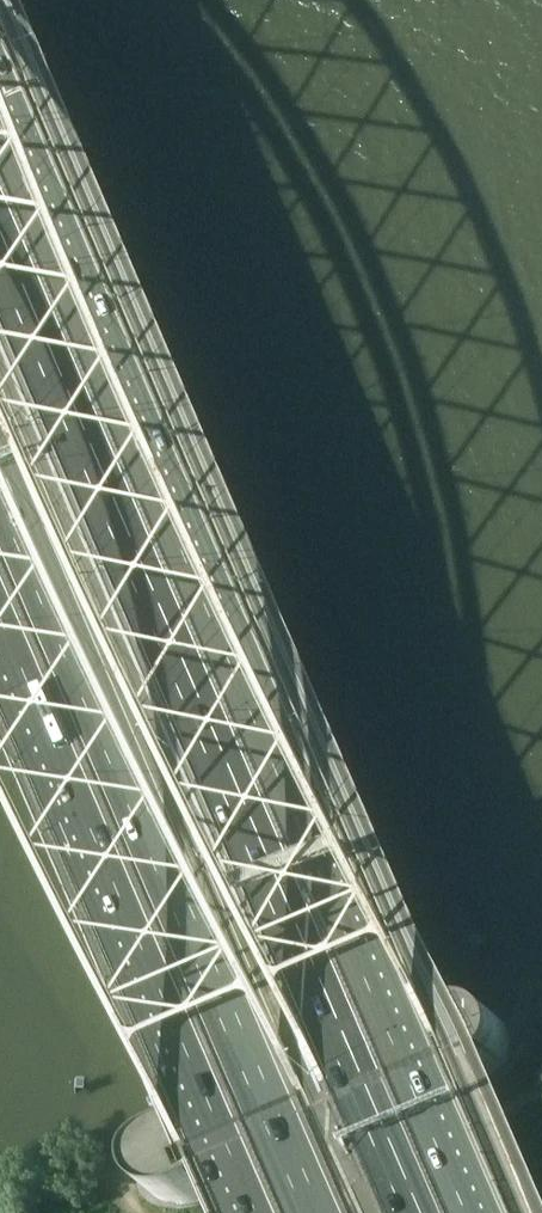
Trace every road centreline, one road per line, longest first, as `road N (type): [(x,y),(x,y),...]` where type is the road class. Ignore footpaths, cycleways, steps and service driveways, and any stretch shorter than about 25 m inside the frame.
road 1 (motorway): [(496,1212),(0,45)]
road 2 (motorway): [(429,1212),(0,208)]
road 3 (motorway): [(0,421),(334,1212)]
road 4 (motorway): [(0,576),(265,1212)]

